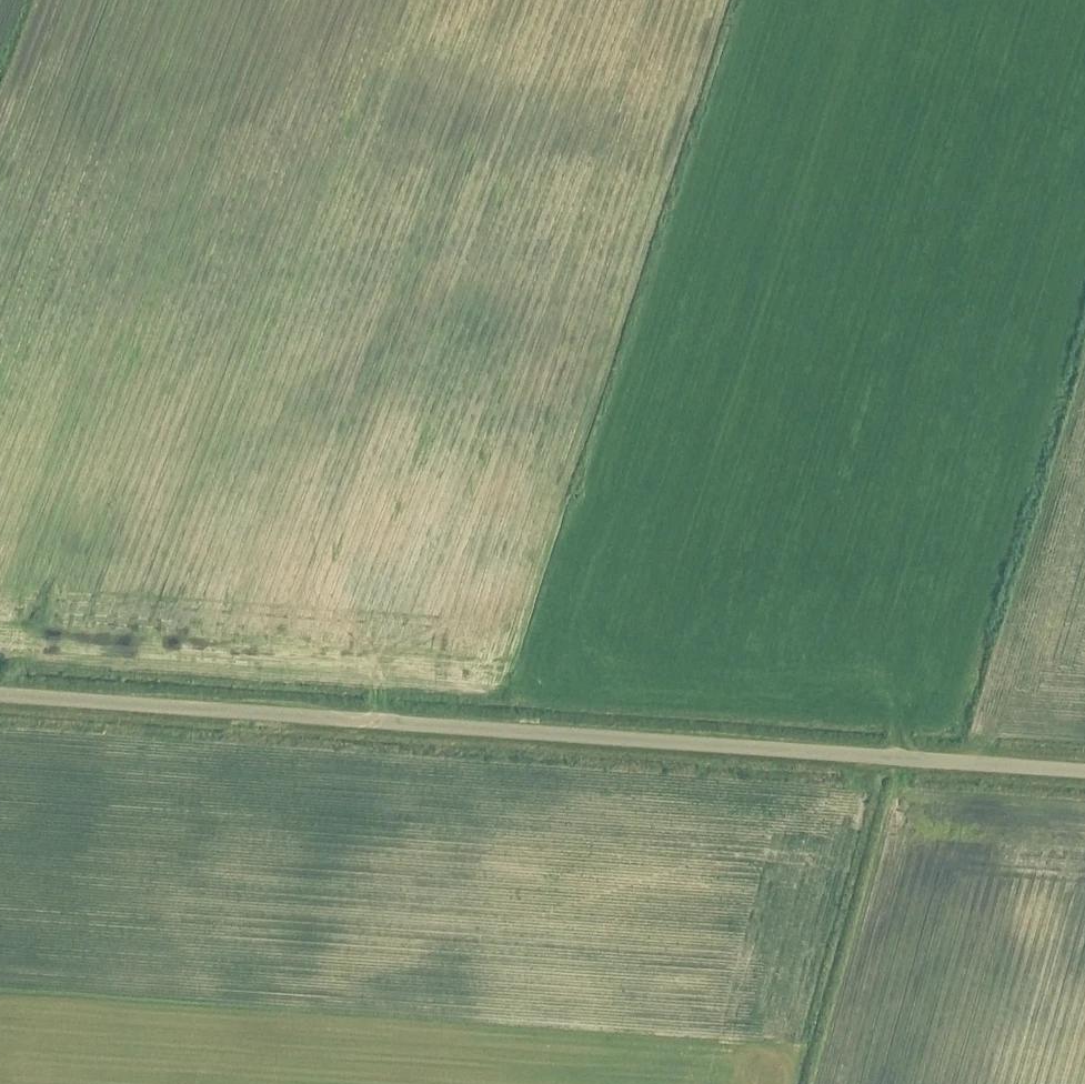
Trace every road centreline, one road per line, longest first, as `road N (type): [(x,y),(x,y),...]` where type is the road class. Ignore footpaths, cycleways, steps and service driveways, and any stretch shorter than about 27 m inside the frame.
road 1 (unclassified): [(1084,775),(0,698)]

